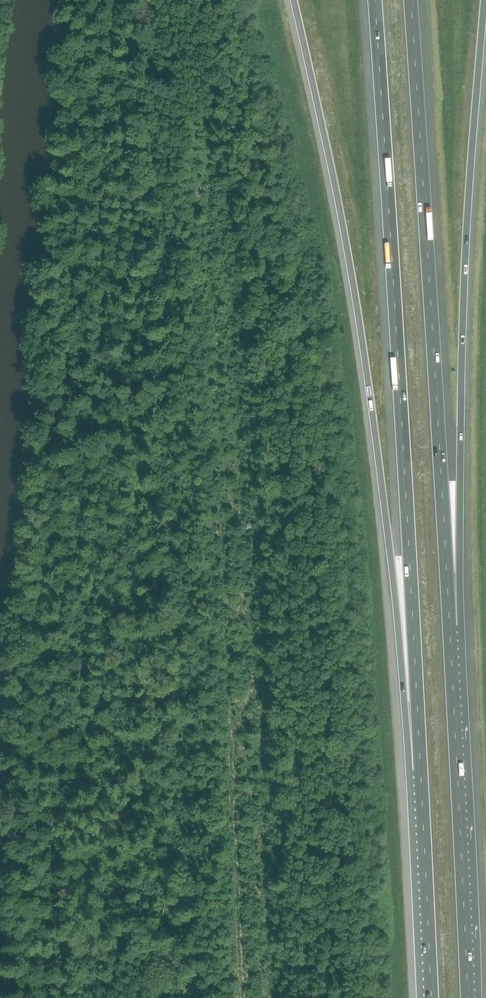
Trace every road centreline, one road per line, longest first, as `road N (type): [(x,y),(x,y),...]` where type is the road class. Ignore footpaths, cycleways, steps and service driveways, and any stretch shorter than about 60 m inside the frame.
road 1 (motorway): [(294,0),(360,327),(421,770)]
road 2 (motorway): [(374,0),(421,770)]
road 3 (motorway): [(449,626),(410,0)]
road 4 (motorway): [(449,626),(484,0)]
road 5 (motorway): [(467,997),(449,626)]
road 6 (motorway): [(421,770),(431,997)]

